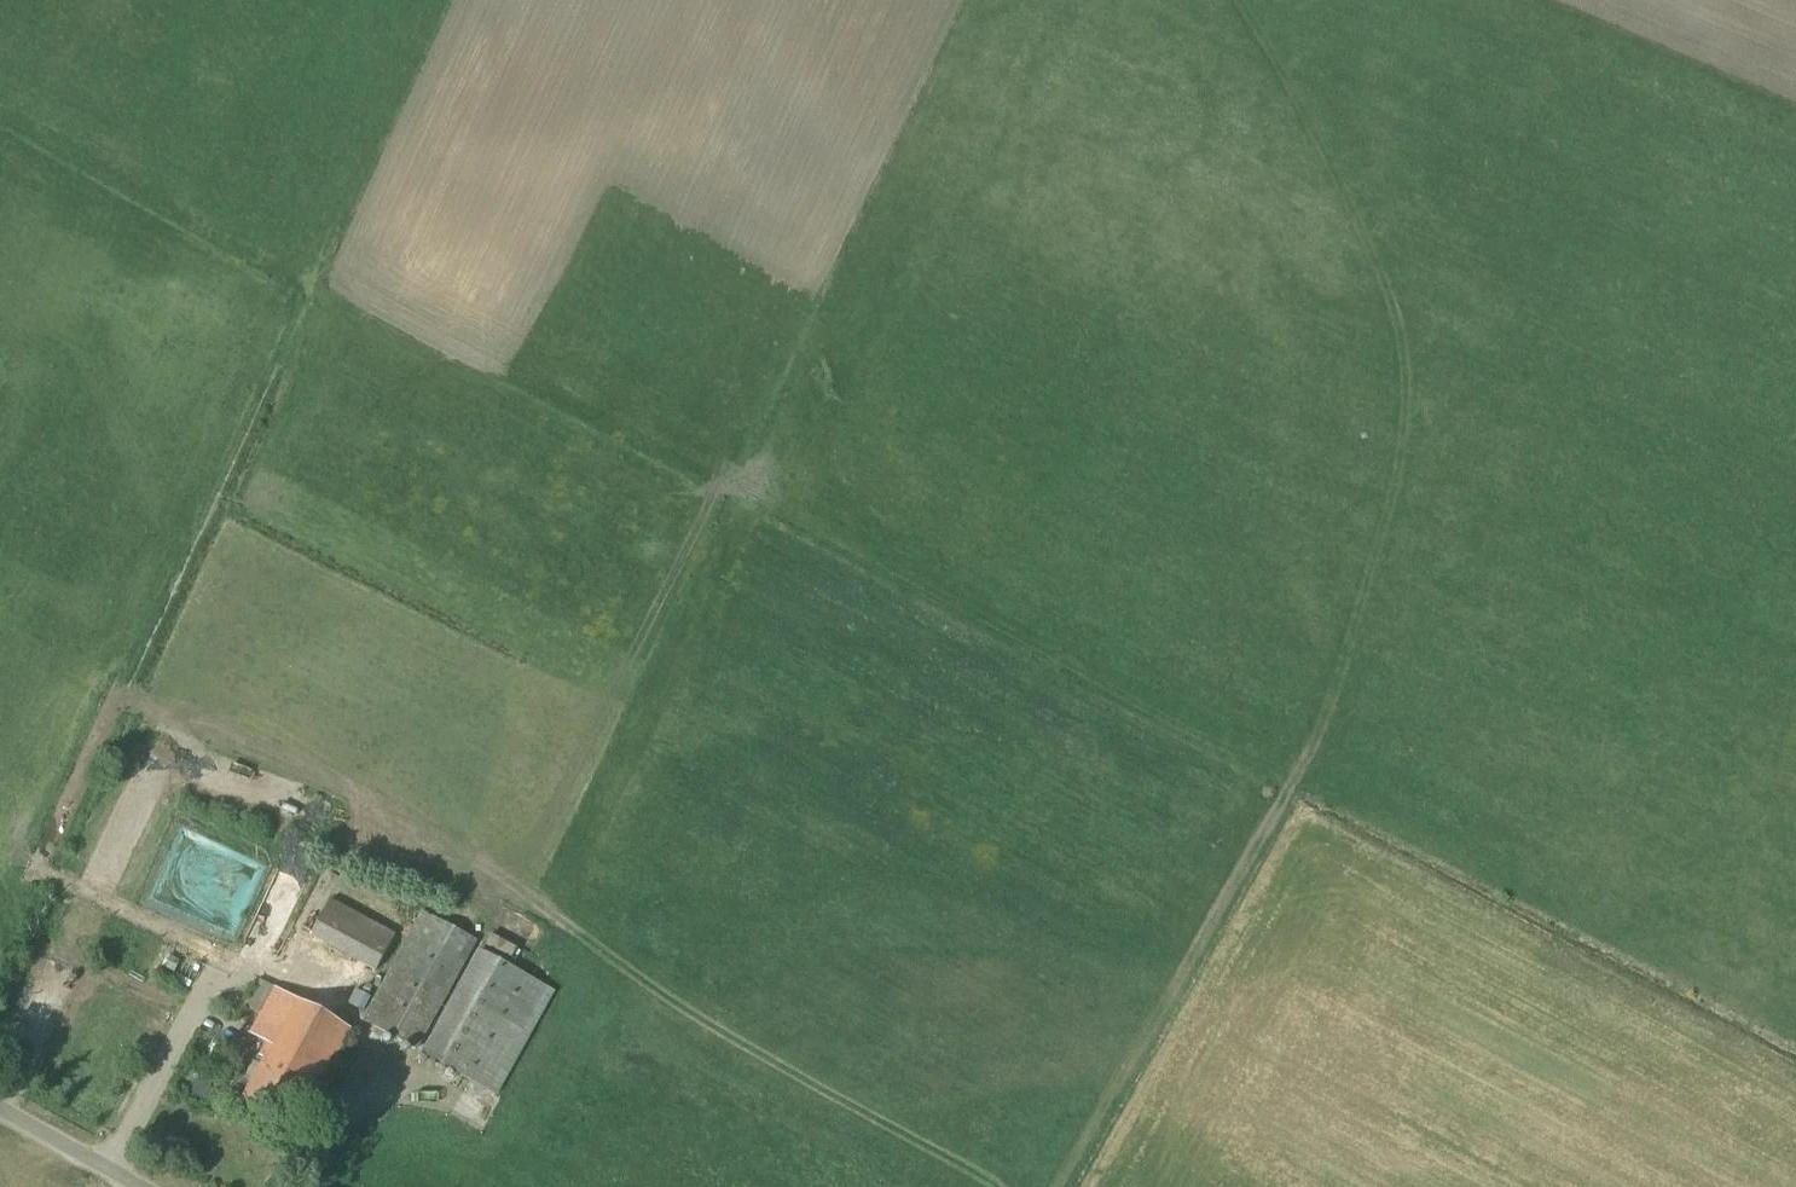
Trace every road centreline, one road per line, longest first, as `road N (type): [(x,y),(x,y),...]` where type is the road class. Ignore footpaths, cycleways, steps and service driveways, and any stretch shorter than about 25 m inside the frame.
road 1 (unclassified): [(139,1186),(0,1110)]

